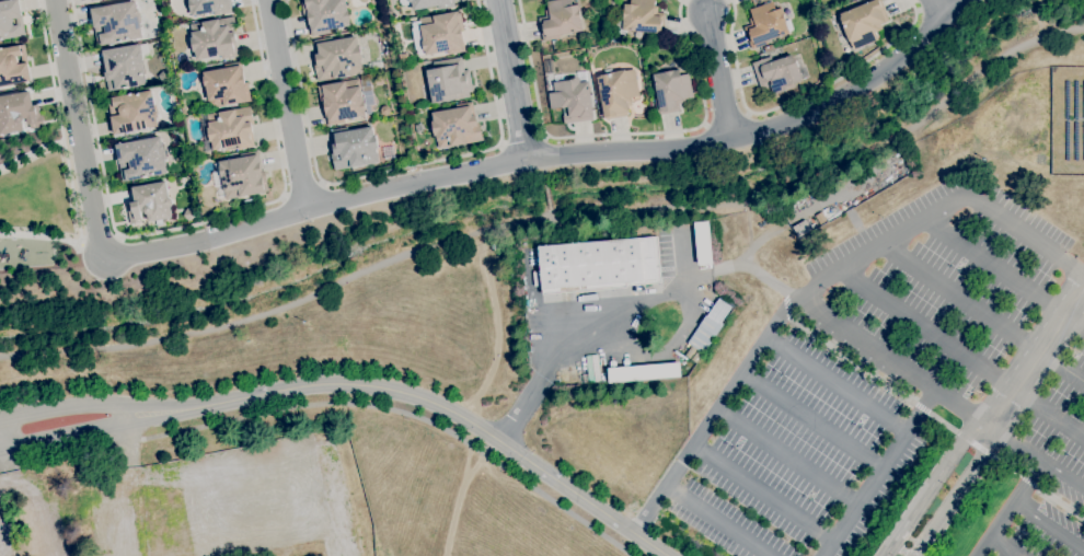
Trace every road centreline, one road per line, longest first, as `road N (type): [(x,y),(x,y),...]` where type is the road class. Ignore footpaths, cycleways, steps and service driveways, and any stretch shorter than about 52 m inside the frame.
road 1 (residential): [(964,0),(914,55),(835,107),(730,138),(526,160),(107,265)]
road 2 (residential): [(193,409),(330,383),(425,398),(473,422),(666,555)]
road 3 (residential): [(56,0),(107,265)]
road 4 (residential): [(268,0),(305,209)]
road 5 (residential): [(499,0),(526,160)]
road 6 (residential): [(0,450),(128,420)]
road 7 (residential): [(123,404),(0,416)]
road 8 (residential): [(730,138),(703,18)]

